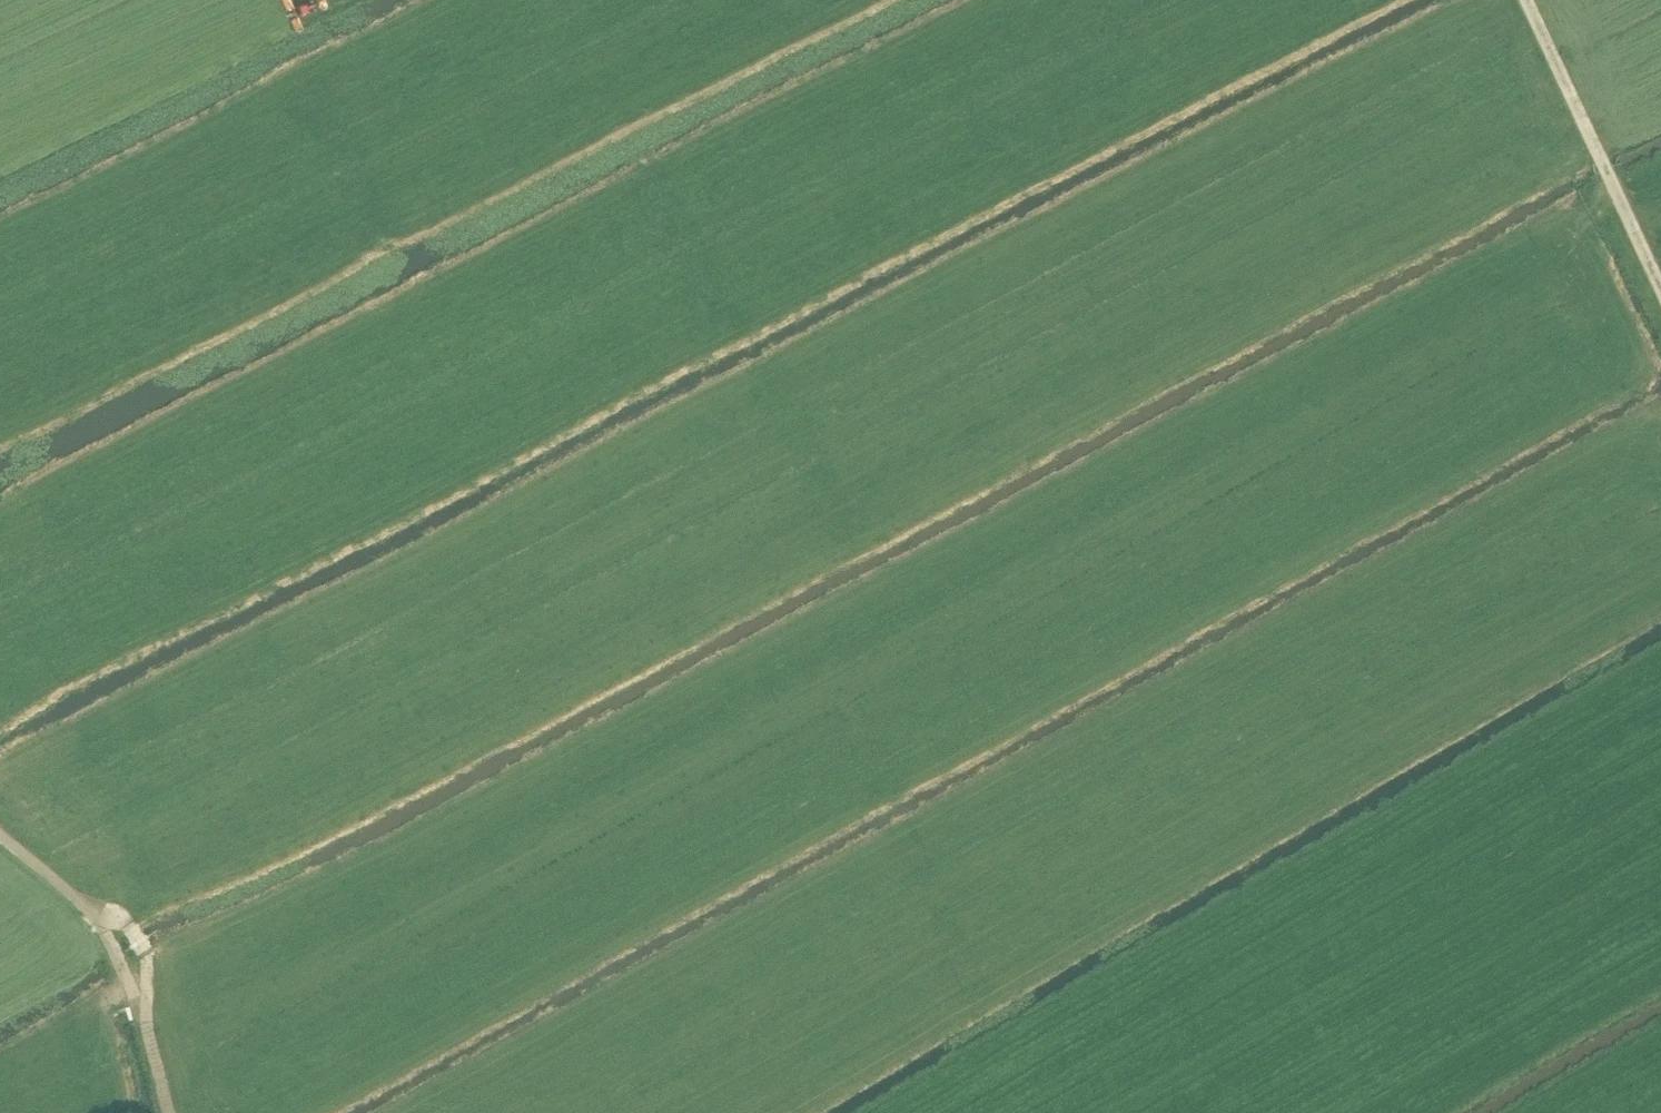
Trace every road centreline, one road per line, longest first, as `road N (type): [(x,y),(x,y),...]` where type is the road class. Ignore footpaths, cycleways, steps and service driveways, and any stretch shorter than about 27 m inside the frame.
road 1 (track): [(0,836),(89,910),(129,927),(148,957),(153,1054),(169,1112)]
road 2 (track): [(1528,0),(1660,284)]

